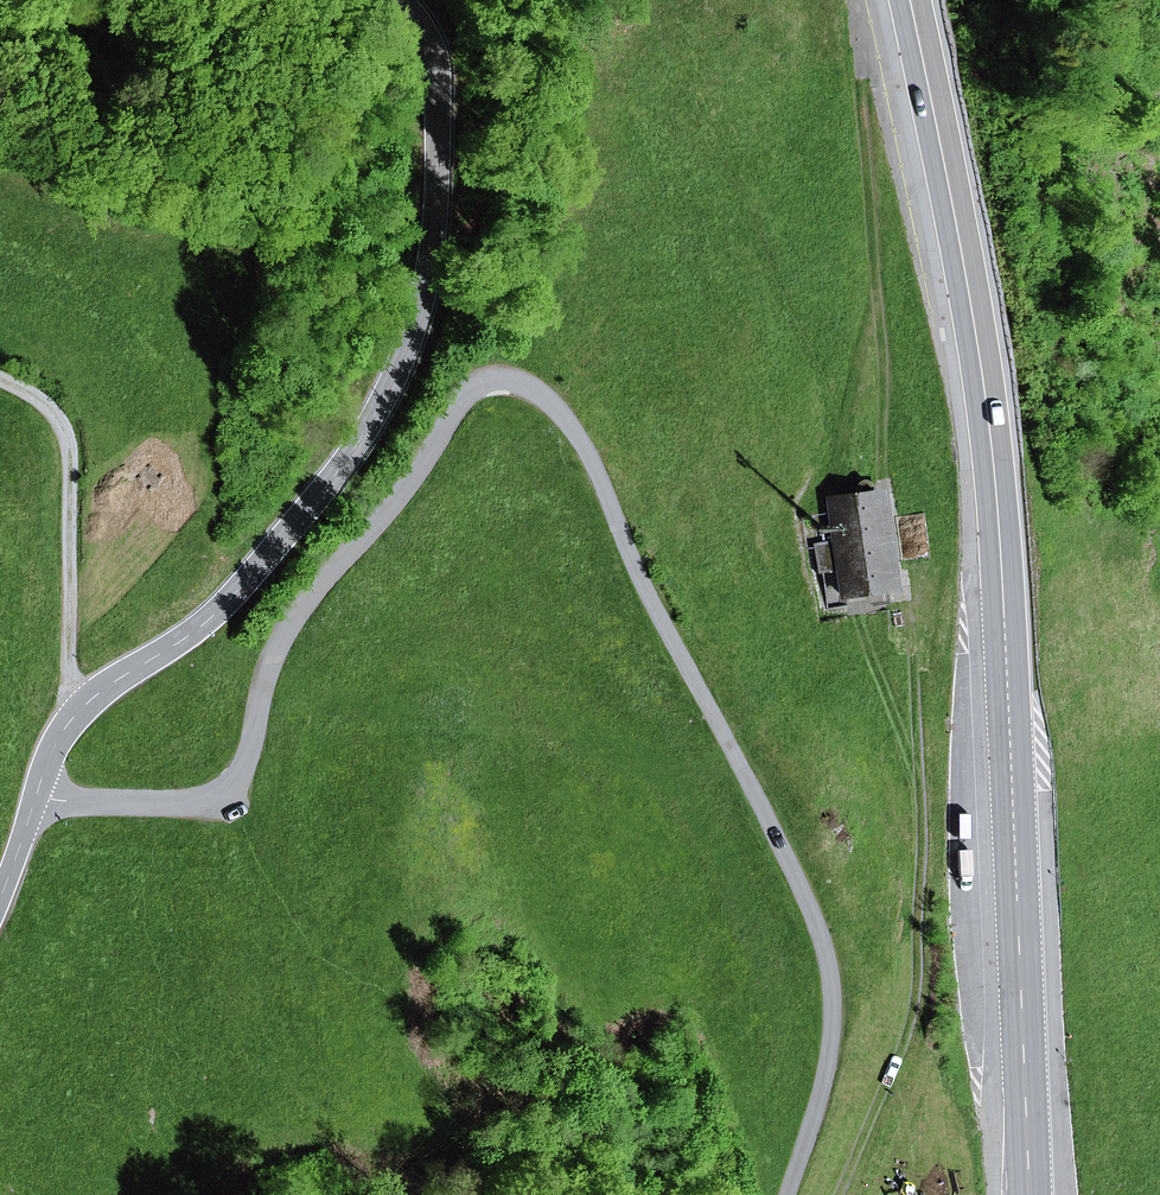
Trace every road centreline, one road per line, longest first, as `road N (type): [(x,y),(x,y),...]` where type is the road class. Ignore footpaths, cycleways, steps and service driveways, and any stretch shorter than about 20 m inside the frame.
road 1 (unclassified): [(788,1194),(835,1040),(828,952),(789,857),(654,610),(589,459),(537,391),(494,376),(462,390),(412,473),(287,624),(273,648),(239,771),(224,785),(149,804),(40,791)]
road 2 (track): [(839,1194),(915,1004),(922,843),(914,657),(878,465),(883,373),(857,94),(865,0)]
road 3 (primary): [(909,0),(960,235),(988,419),(1002,560),(1030,1194)]
road 4 (tertiary): [(406,0),(436,67),(438,159),(426,278),(393,374),(333,470),(224,607),(75,711),(40,791)]
road 5 (track): [(75,711),(73,453),(66,423),(43,399),(0,381)]
road 6 (track): [(843,433),(734,180)]
road 7 (track): [(835,493),(876,298)]

